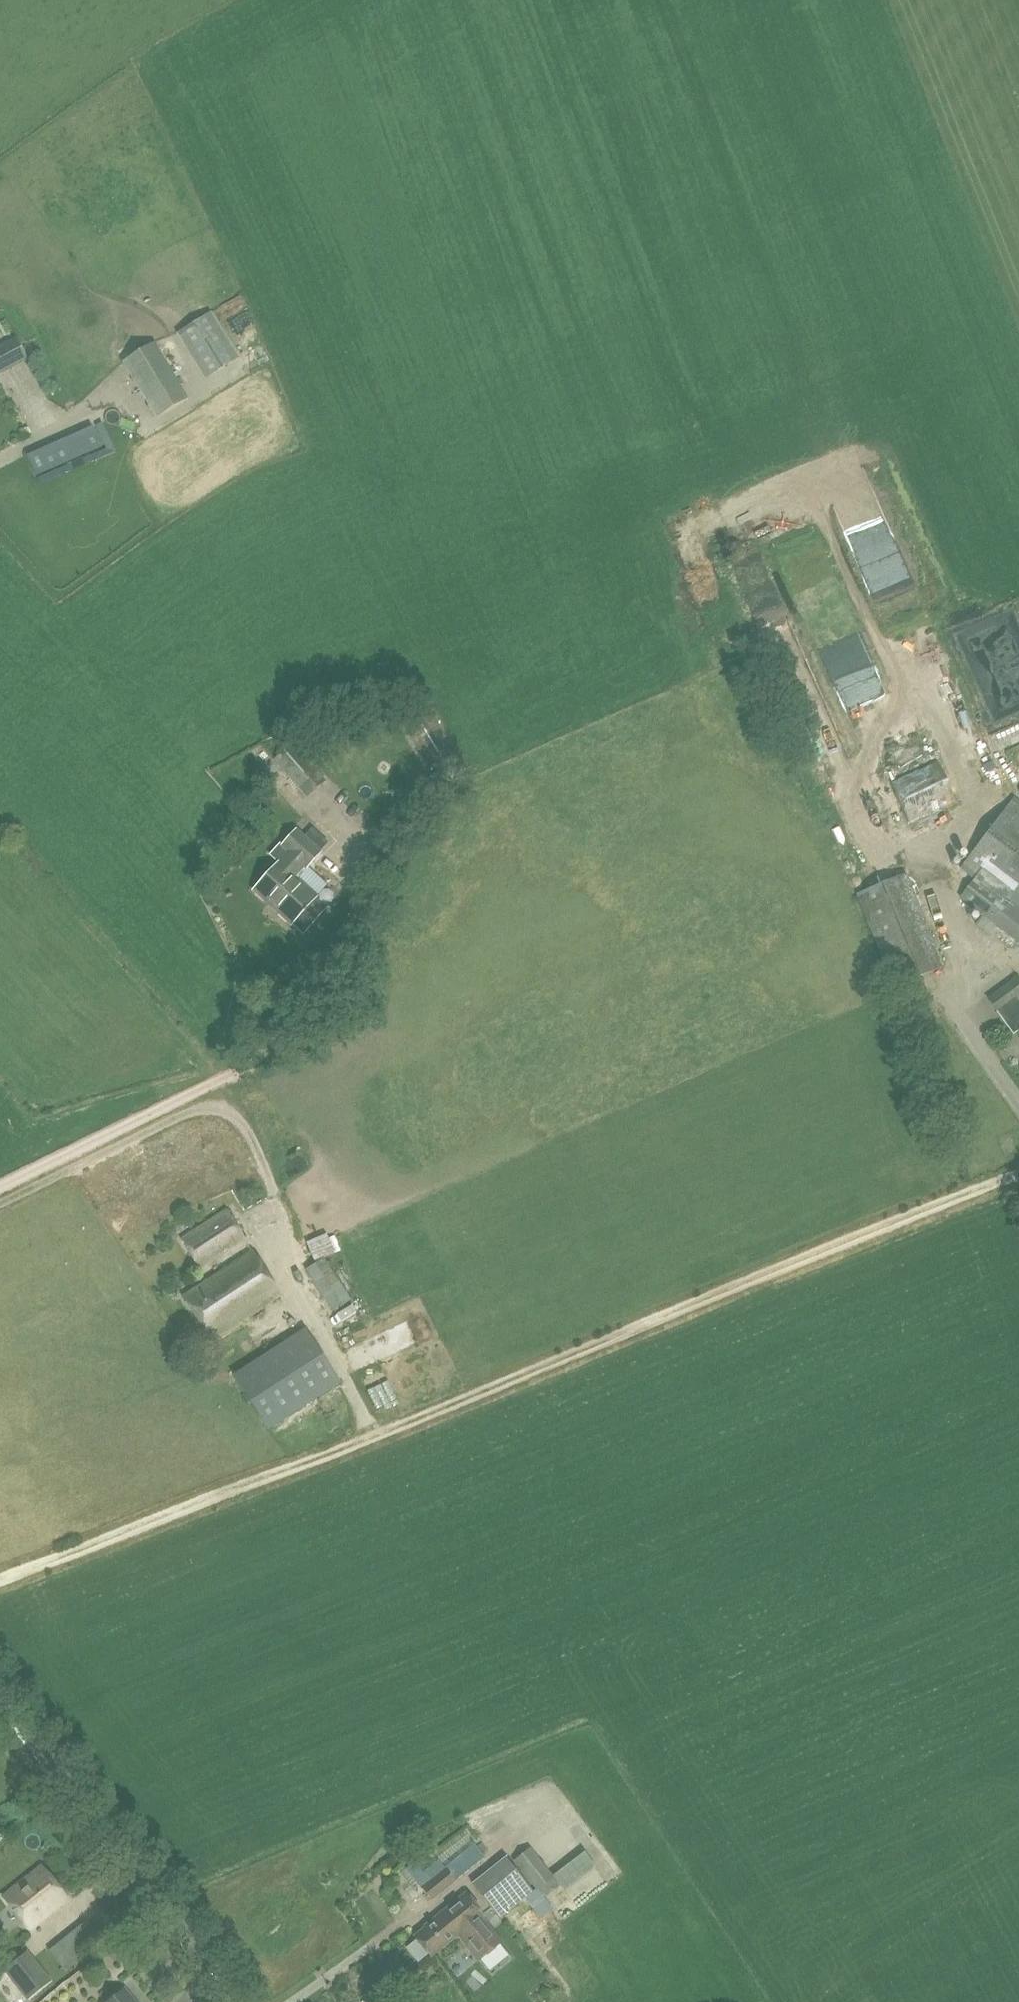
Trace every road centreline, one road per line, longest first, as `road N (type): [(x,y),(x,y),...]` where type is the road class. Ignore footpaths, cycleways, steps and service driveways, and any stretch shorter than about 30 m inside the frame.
road 1 (track): [(0,1578),(1000,1181)]
road 2 (tertiary): [(237,2001),(0,1698)]

